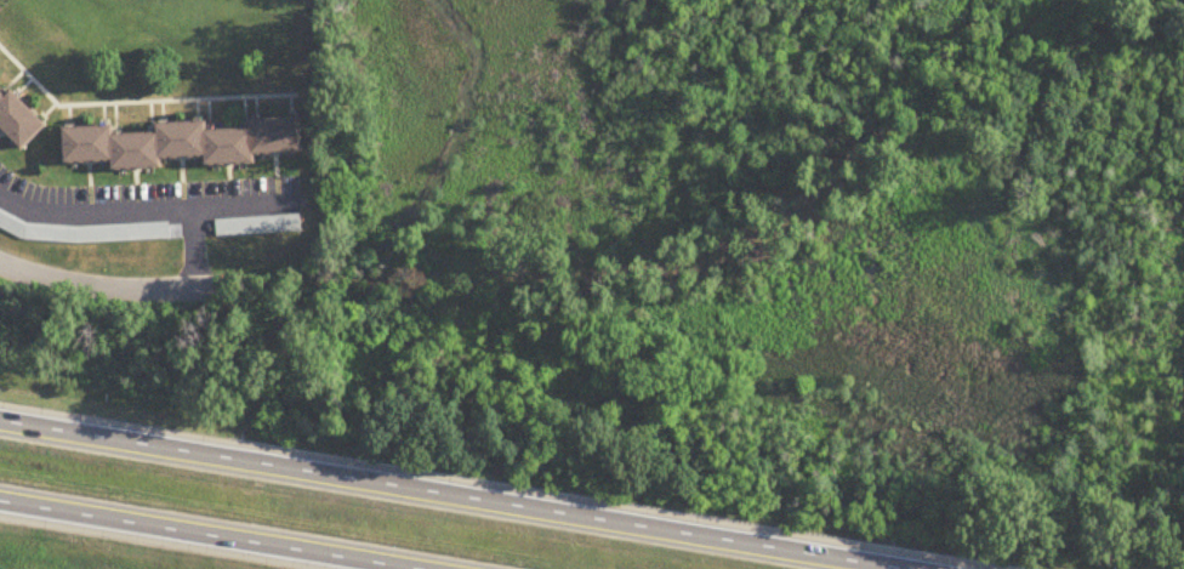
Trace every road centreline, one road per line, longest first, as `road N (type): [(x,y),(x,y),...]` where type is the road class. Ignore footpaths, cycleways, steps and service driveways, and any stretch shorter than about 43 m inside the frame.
road 1 (motorway): [(889,568),(0,421)]
road 2 (motorway): [(0,503),(401,568)]
road 3 (residential): [(223,288),(89,289),(0,265)]

